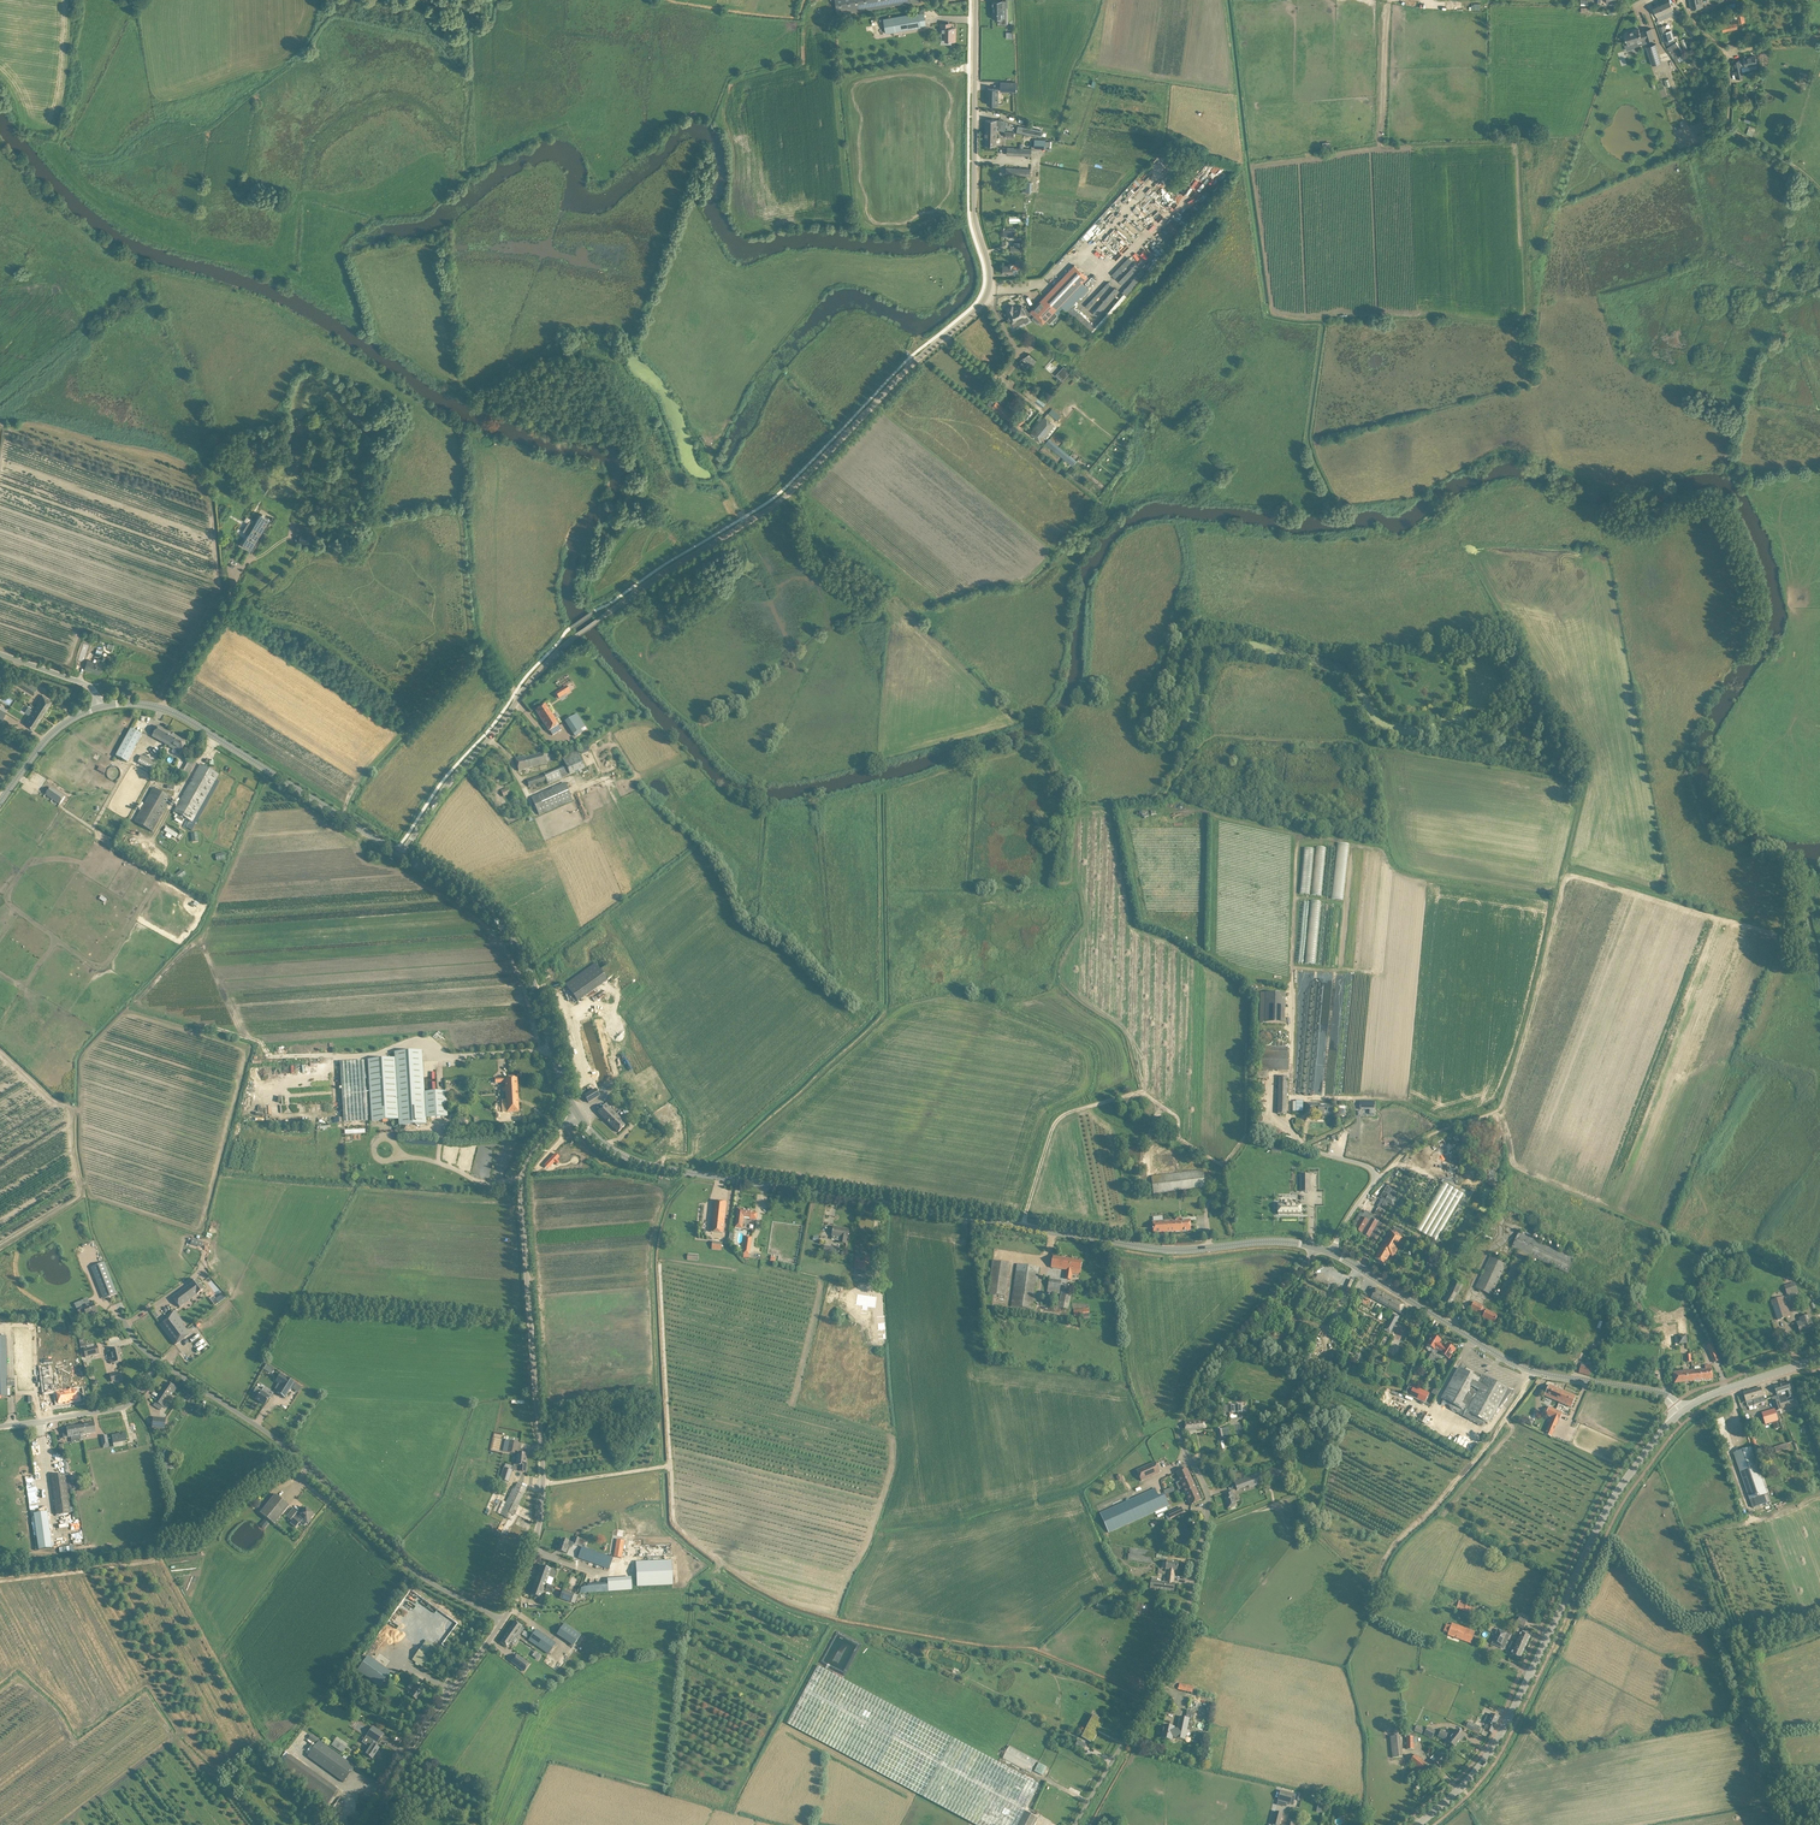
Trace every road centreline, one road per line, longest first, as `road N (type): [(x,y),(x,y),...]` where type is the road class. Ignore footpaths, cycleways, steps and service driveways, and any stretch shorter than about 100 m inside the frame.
road 1 (unclassified): [(401,855),(454,777),(575,637),(787,494),(914,362),(979,308),(990,276),(974,212),(976,0)]
road 2 (tertiary): [(1318,1248),(1149,1250),(706,1175),(619,1153),(575,1111)]
road 3 (track): [(1448,651),(1508,641),(1581,779),(1503,1107),(1424,1137),(1376,1179)]
road 4 (unclassified): [(1076,1824),(1170,1671),(1184,1632),(1210,1513),(1180,1435),(1191,1385),(1318,1248)]
road 5 (unclassified): [(503,1621),(537,1533),(540,1501),(525,1173),(540,1144),(575,1111)]
road 6 (secondary): [(1419,1824),(1494,1755),(1612,1502),(1677,1415)]
road 7 (unclassified): [(158,1362),(278,1441),(409,1568),(503,1621)]
road 8 (tertiary): [(1666,1397),(1513,1362),(1331,1254)]
road 9 (track): [(0,1570),(197,1546),(273,1477),(309,1470)]
road 10 (tertiary): [(575,1111),(514,937),(401,855)]
road 11 (track): [(669,1467),(660,1267),(758,1277)]
road 12 (tertiary): [(401,855),(162,708)]
road 13 (track): [(875,1002),(882,1019),(706,1175)]
road 14 (unclassified): [(368,1824),(402,1762),(503,1621)]
road 15 (unclassified): [(0,1427),(120,1410),(158,1362)]
road 16 (unclassified): [(1306,1147),(1368,1168),(1376,1179),(1331,1254)]
road 17 (track): [(1732,84),(1728,128),(1819,189)]
road 18 (secondary): [(1685,1409),(1819,1360)]
road 19 (tertiary): [(0,801),(54,732),(100,705)]
road 20 (track): [(874,600),(824,559),(787,494)]
road 21 (unclassified): [(162,708),(226,600)]

